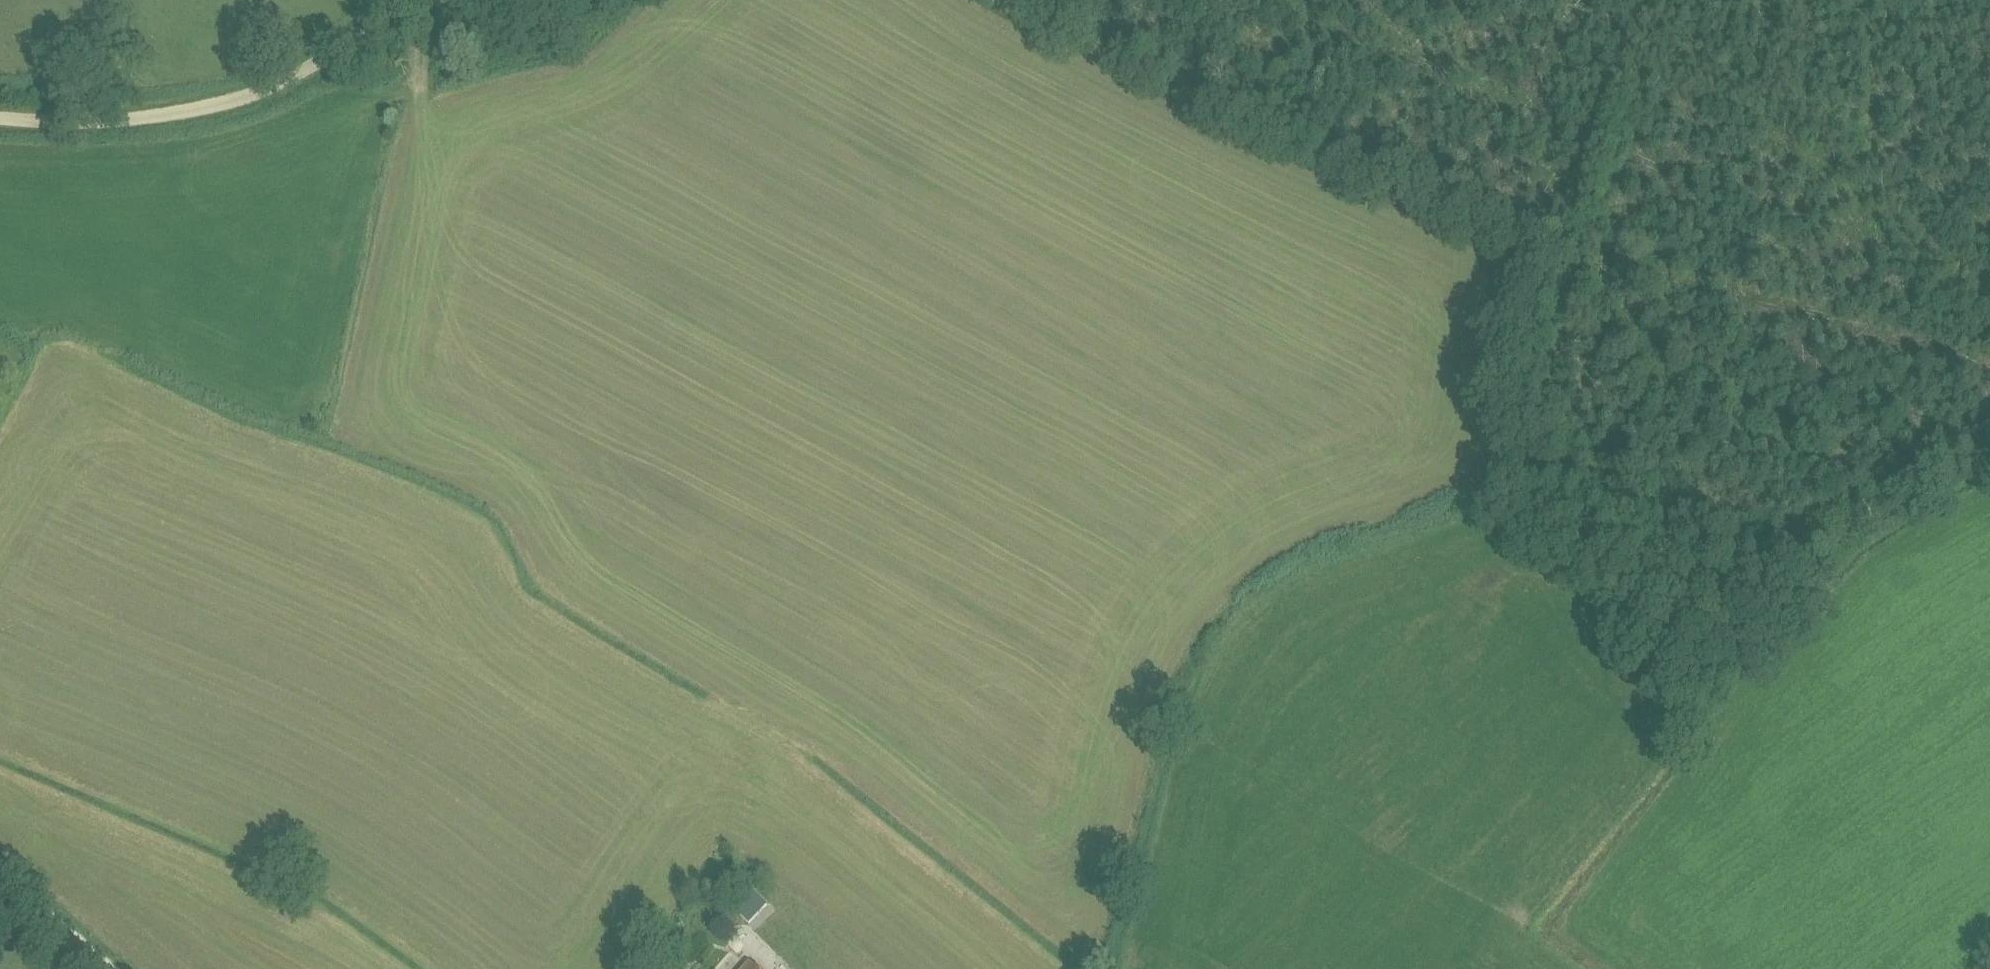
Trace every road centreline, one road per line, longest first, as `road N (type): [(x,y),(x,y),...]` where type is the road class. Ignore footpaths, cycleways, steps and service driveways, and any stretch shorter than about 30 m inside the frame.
road 1 (track): [(430,0),(242,101),(146,122),(0,120)]
road 2 (unclassified): [(110,968),(0,872)]

